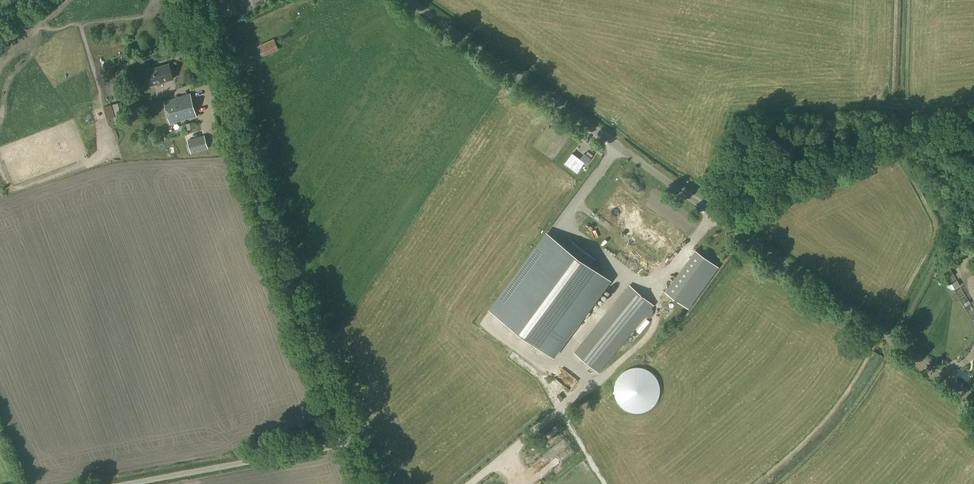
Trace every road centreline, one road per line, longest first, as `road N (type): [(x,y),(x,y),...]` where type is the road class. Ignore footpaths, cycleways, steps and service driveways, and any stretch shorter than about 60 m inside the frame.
road 1 (unclassified): [(973,400),(404,0)]
road 2 (unclassified): [(352,444),(190,0)]
road 3 (track): [(973,127),(895,130),(701,207)]
road 4 (unclassified): [(130,483),(352,444)]

